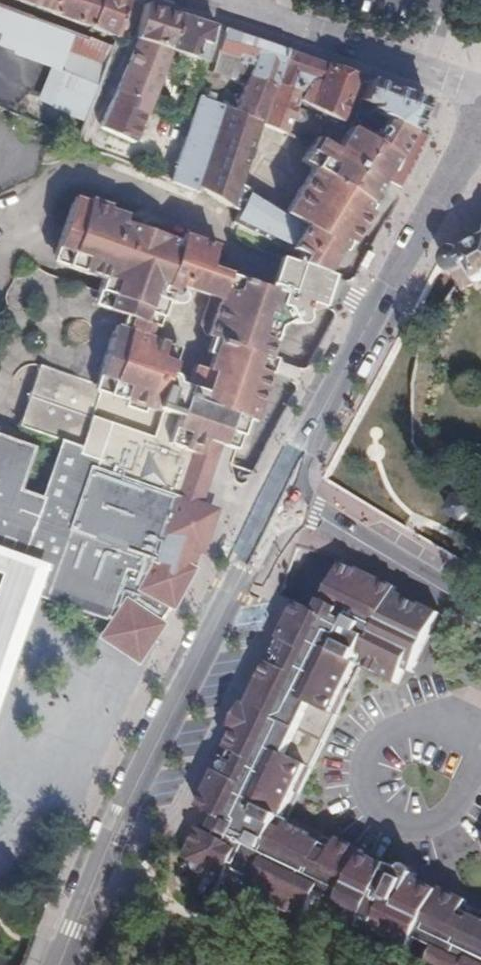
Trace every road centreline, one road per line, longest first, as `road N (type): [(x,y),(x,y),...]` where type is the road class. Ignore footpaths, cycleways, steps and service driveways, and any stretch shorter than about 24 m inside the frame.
road 1 (tertiary): [(281,495),(57,964)]
road 2 (residential): [(378,305),(268,278),(238,265),(195,225),(89,185),(48,191),(0,232)]
road 3 (tertiary): [(480,101),(214,7)]
road 4 (residential): [(480,614),(281,495)]
road 5 (tertiary): [(480,114),(378,305)]
road 6 (tertiary): [(378,305),(281,495)]

